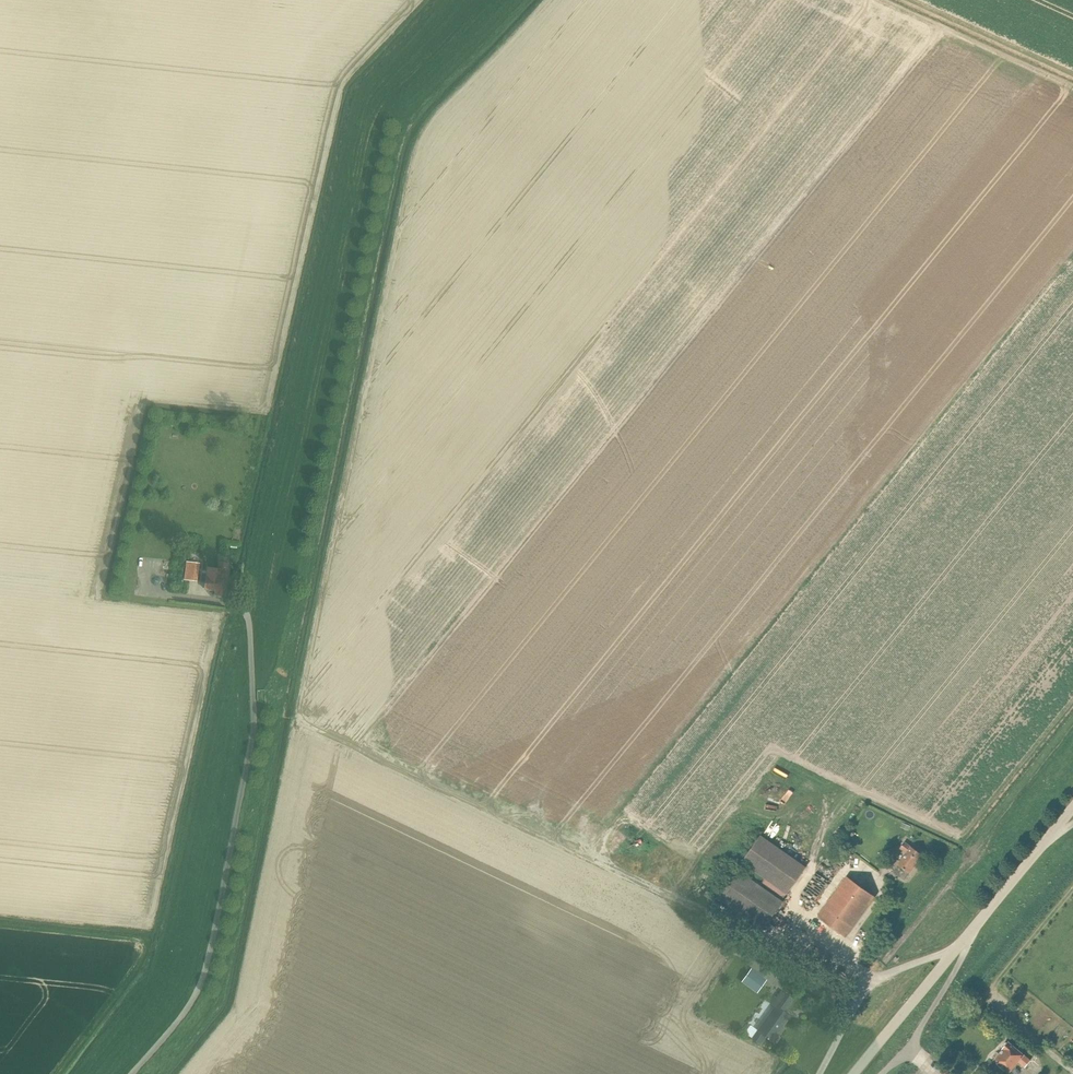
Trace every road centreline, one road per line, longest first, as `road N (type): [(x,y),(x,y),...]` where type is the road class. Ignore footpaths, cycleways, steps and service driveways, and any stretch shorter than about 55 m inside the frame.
road 1 (unclassified): [(956,949),(883,976),(857,1000),(819,1073)]
road 2 (unclassified): [(878,1073),(935,1004),(978,924)]
road 3 (unclassified): [(852,1073),(956,949)]

